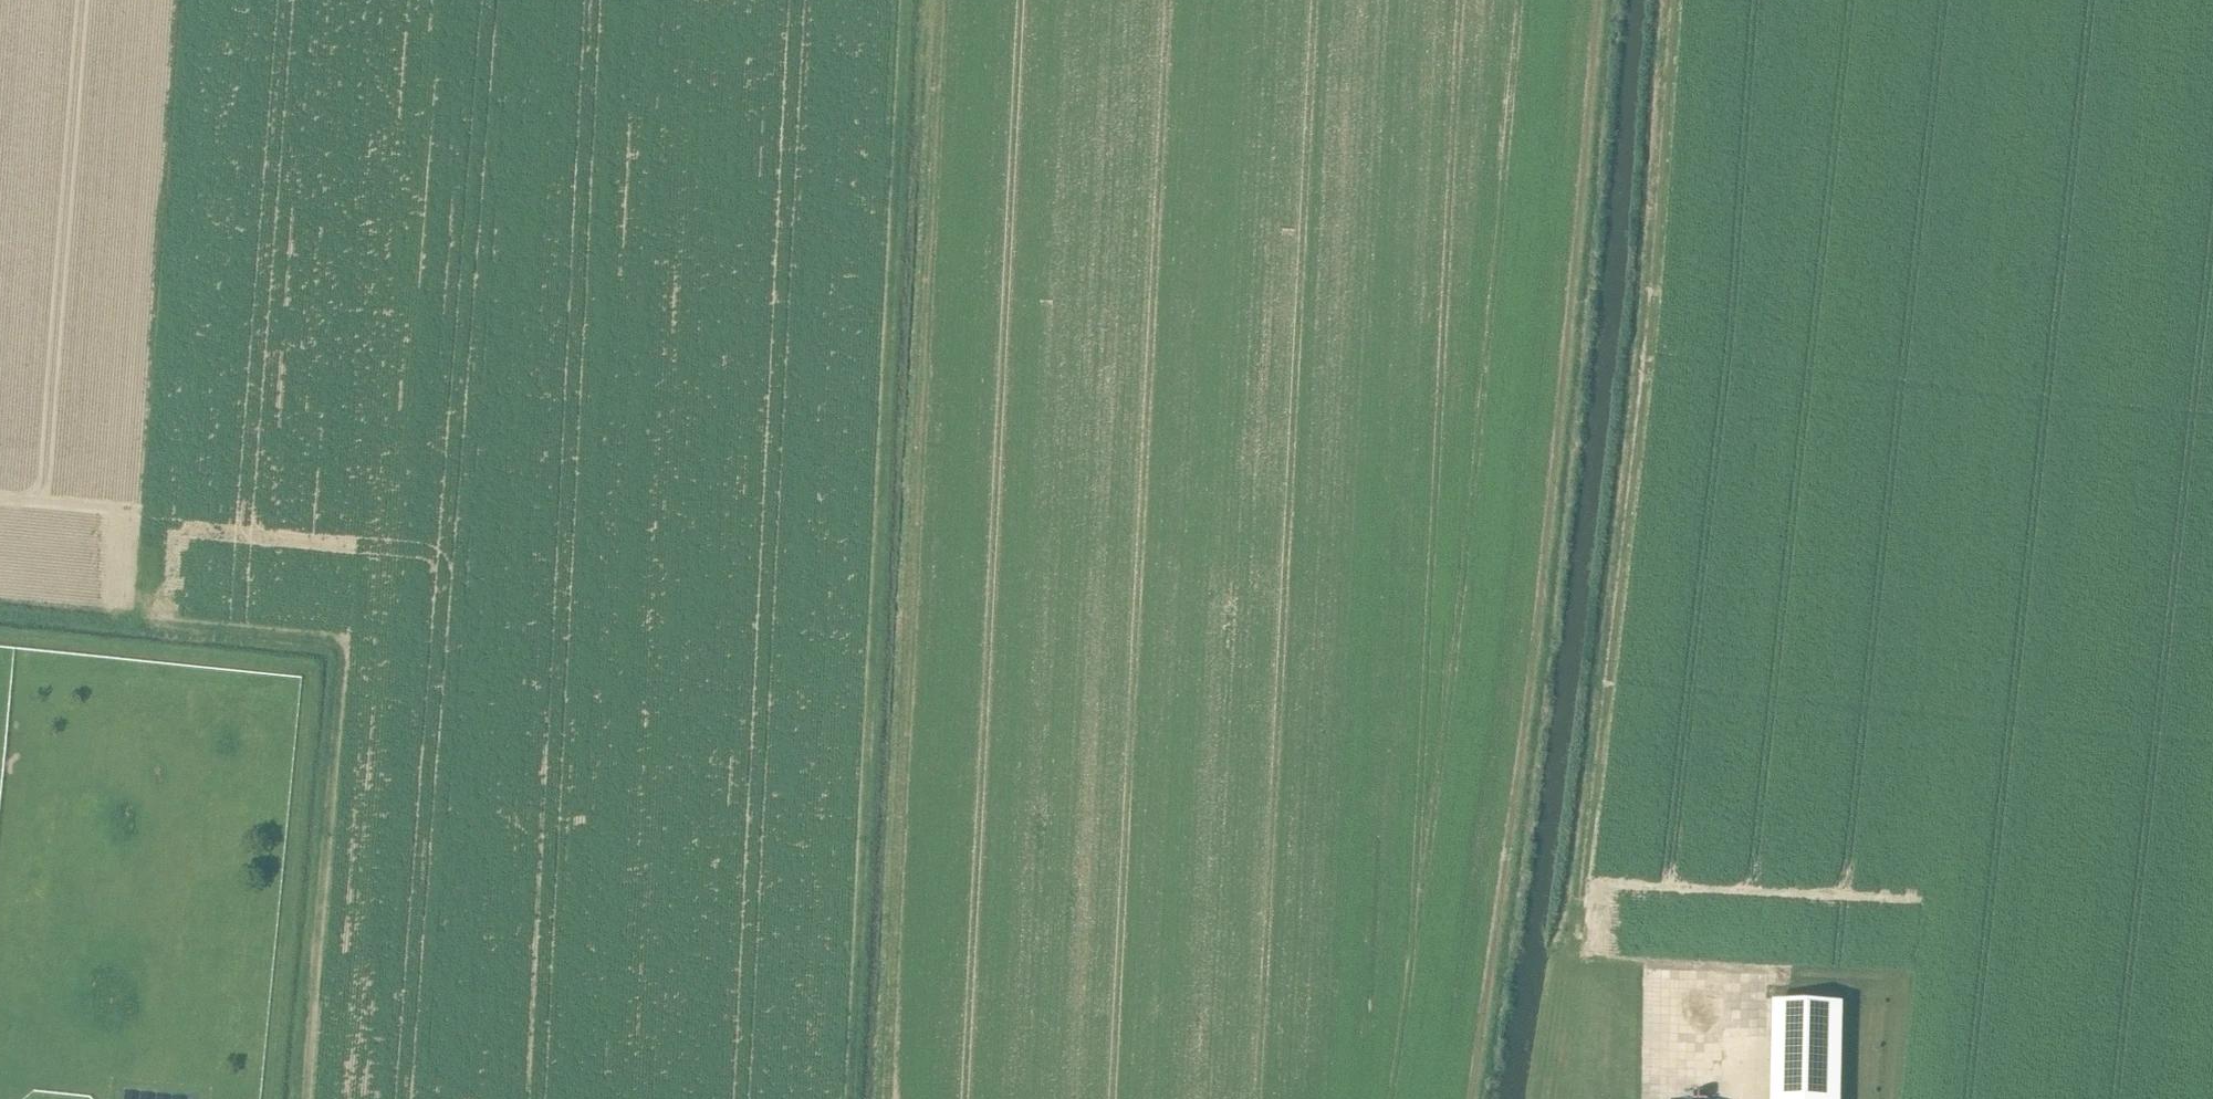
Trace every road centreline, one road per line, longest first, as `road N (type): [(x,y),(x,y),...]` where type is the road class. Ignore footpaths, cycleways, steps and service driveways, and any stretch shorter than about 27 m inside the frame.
road 1 (track): [(1599,0),(1544,607),(1474,1098)]

